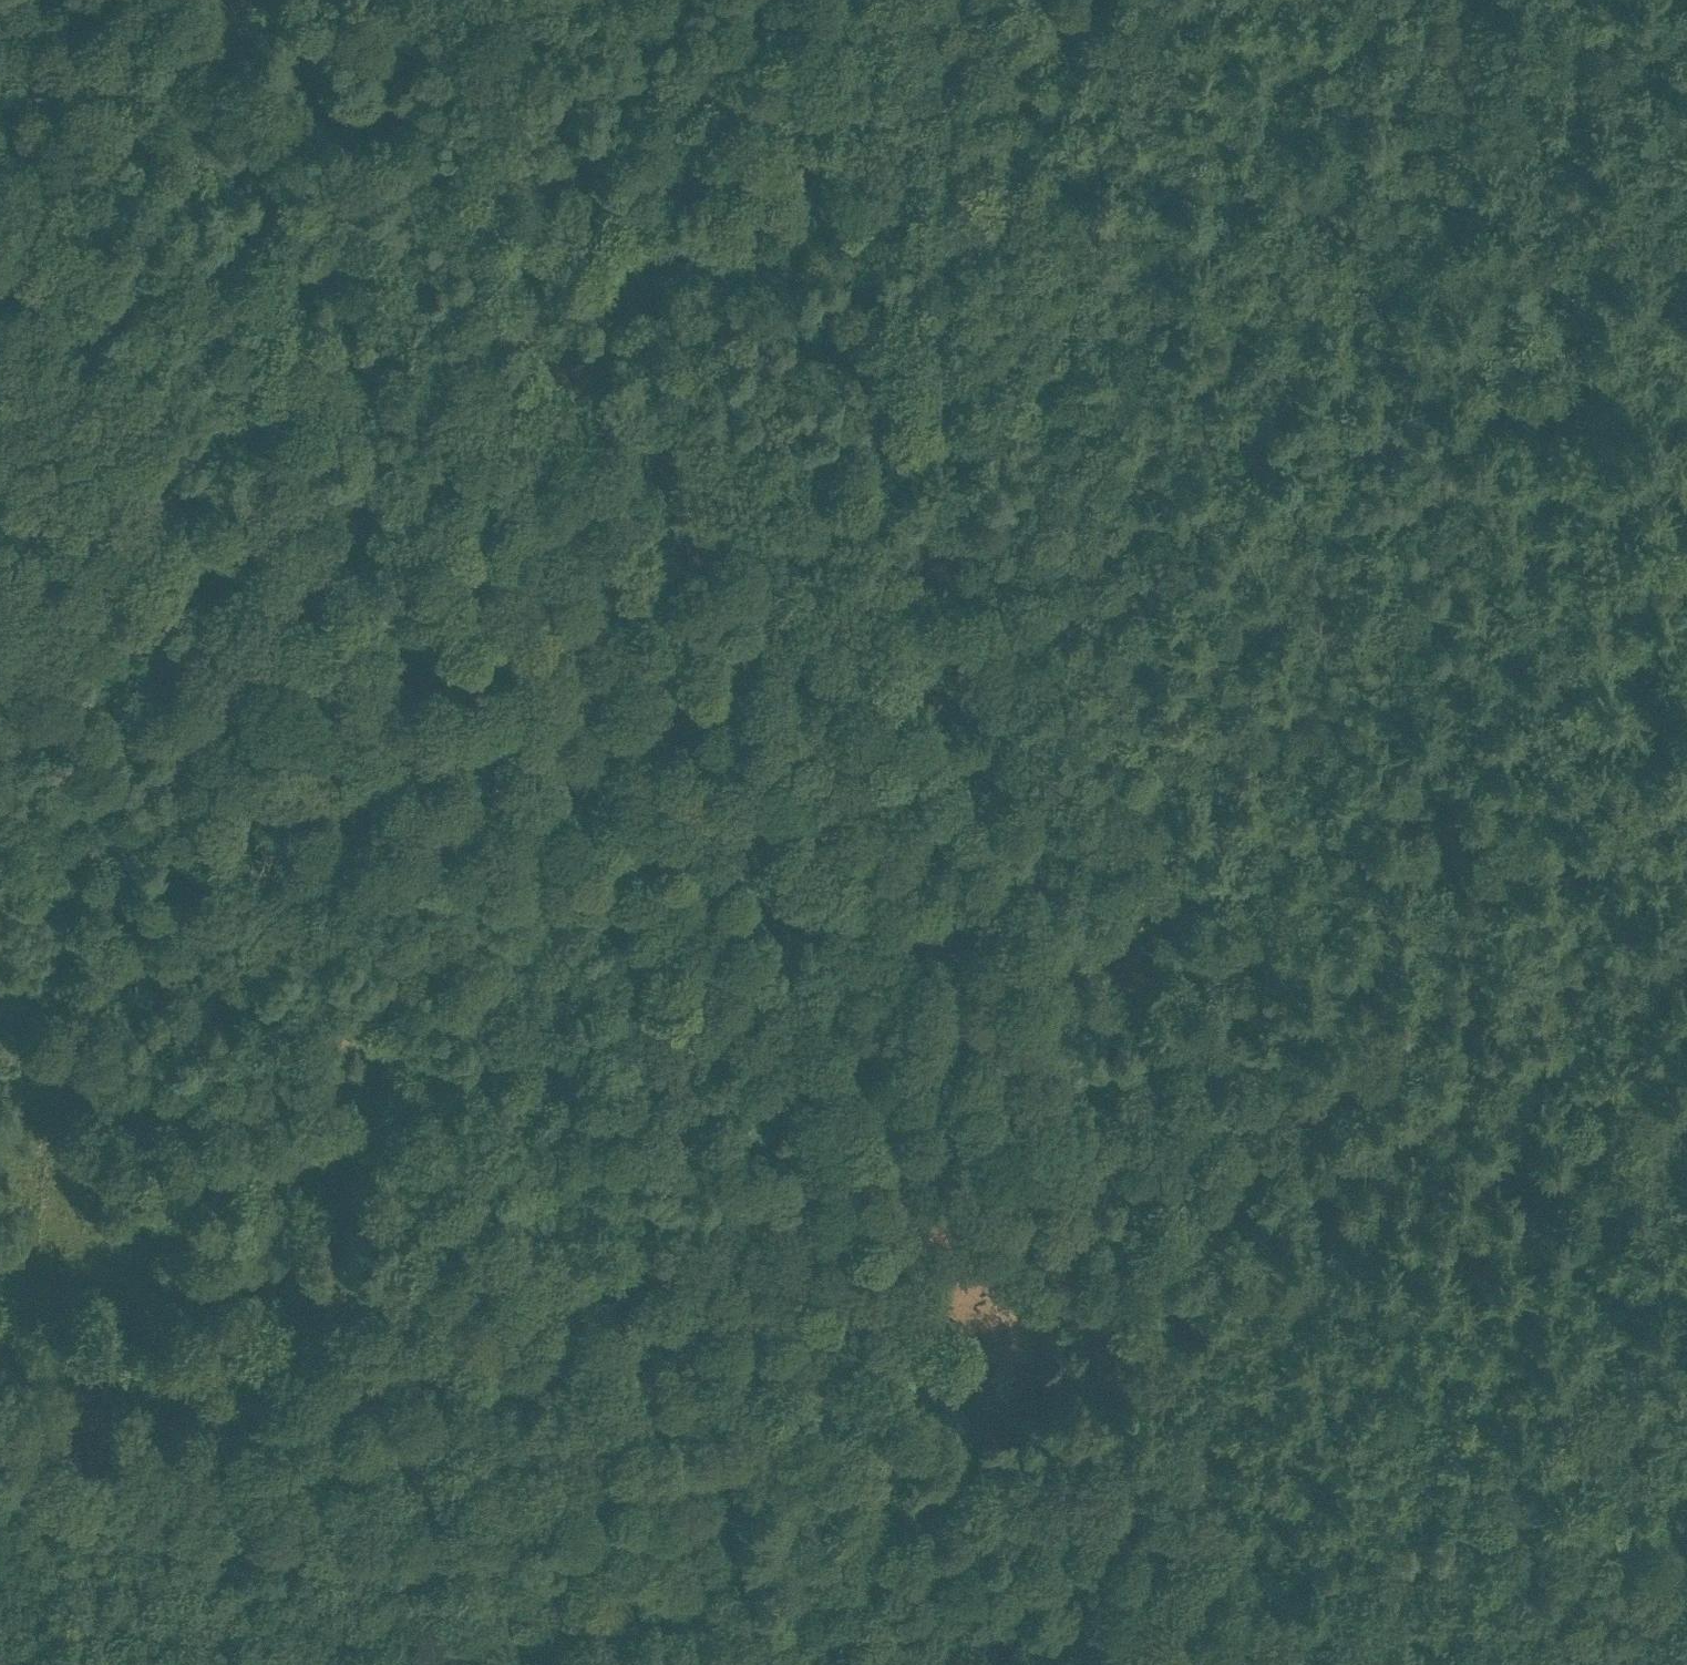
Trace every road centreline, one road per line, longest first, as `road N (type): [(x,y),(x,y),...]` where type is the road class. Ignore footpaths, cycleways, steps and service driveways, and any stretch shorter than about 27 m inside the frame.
road 1 (track): [(850,0),(1043,909),(1145,1066),(1153,1107),(1152,1156),(1072,1369)]
road 2 (track): [(0,1414),(200,1476),(407,1493),(772,1435),(1072,1369)]
road 3 (track): [(1072,1369),(1231,1512),(1321,1664)]

